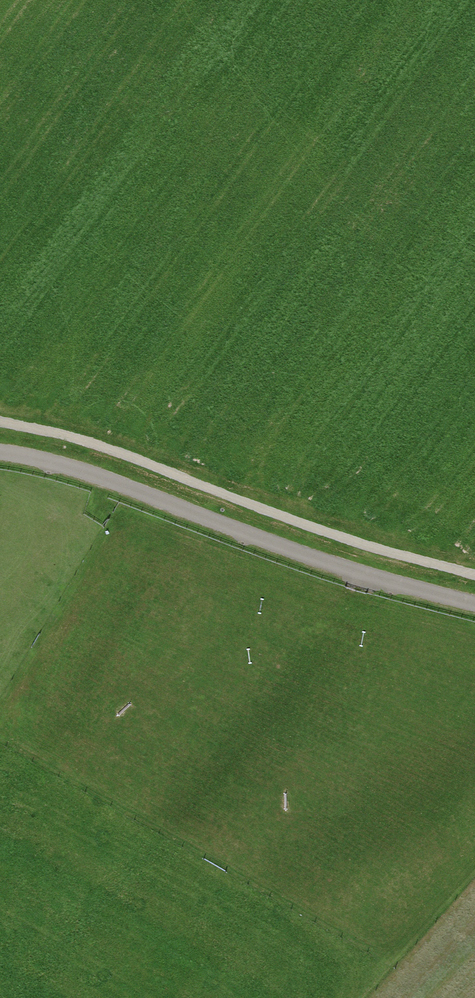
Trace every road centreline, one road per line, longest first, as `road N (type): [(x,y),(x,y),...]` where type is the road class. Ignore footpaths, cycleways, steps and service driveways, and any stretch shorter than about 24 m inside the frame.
road 1 (residential): [(0,454),(95,475),(474,606)]

